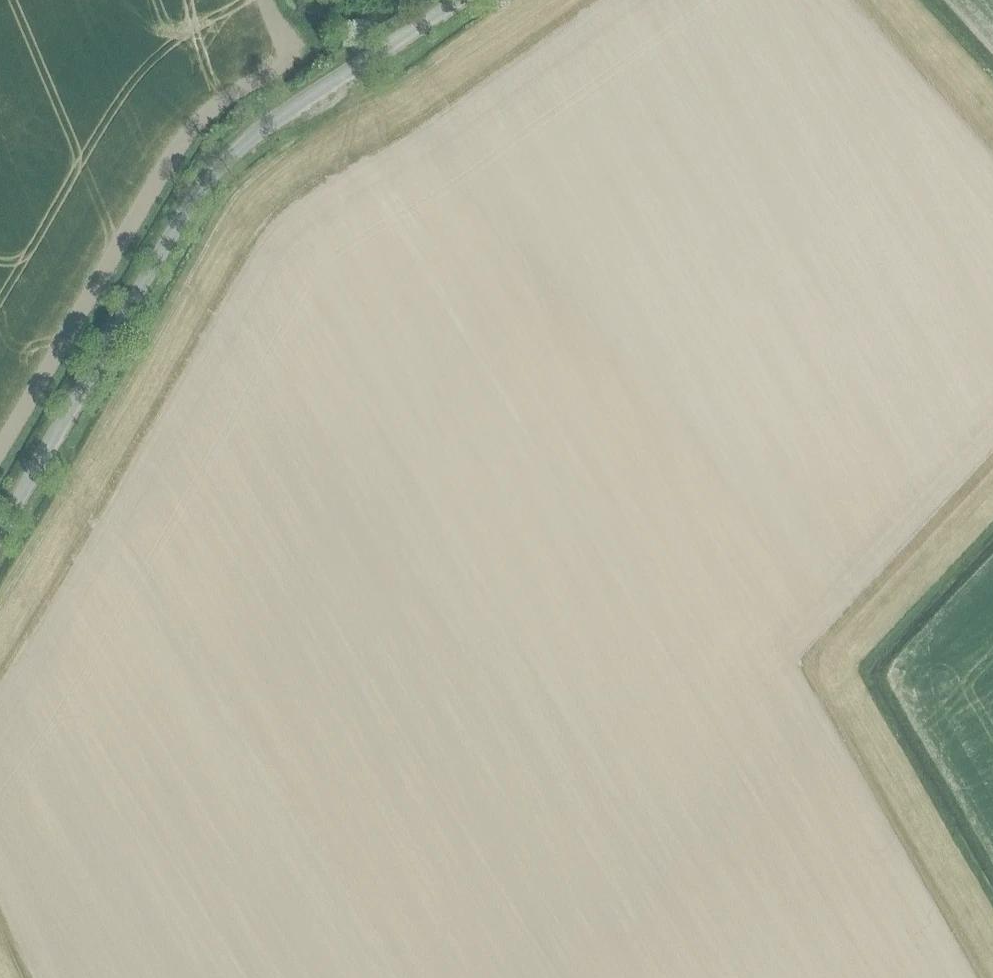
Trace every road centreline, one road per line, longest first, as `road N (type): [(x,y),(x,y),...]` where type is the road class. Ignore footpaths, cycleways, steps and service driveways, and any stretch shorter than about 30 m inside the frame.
road 1 (tertiary): [(0,529),(187,207),(252,142),(461,0)]

